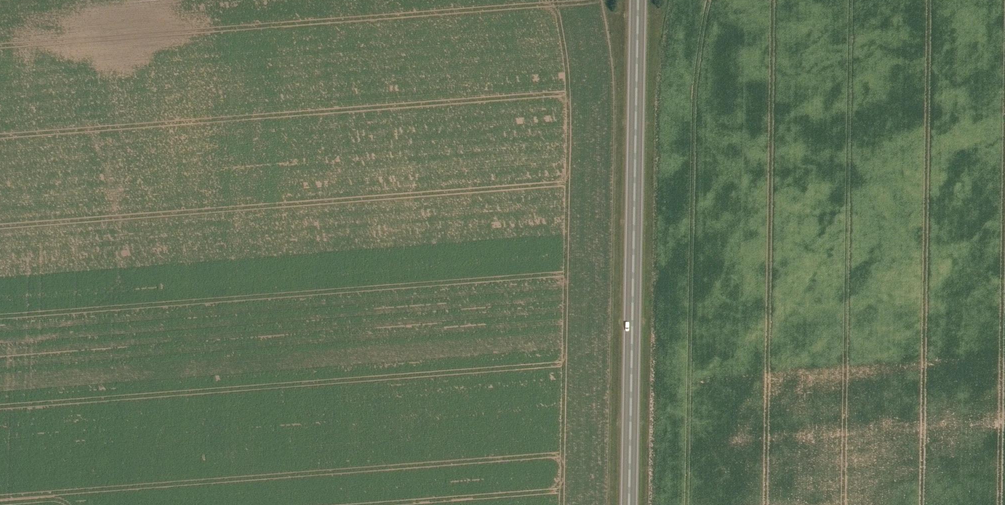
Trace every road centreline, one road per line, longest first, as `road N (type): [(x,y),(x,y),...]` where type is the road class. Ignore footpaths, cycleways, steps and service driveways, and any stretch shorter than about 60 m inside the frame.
road 1 (trunk): [(630,504),(638,0)]

